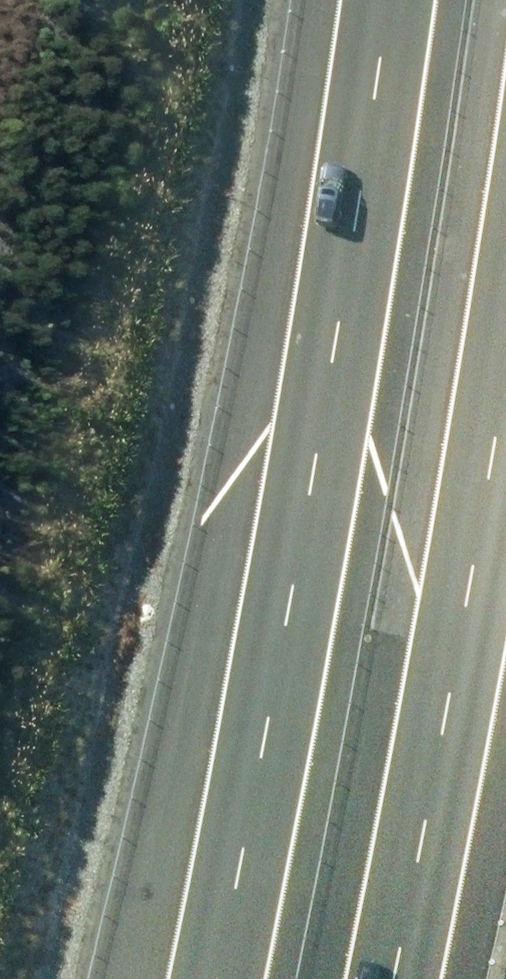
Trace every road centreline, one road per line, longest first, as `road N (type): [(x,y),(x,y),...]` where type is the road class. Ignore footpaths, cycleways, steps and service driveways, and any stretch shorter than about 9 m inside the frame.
road 1 (motorway): [(219,978),(307,559),(393,0)]
road 2 (motorway): [(505,363),(393,978)]

